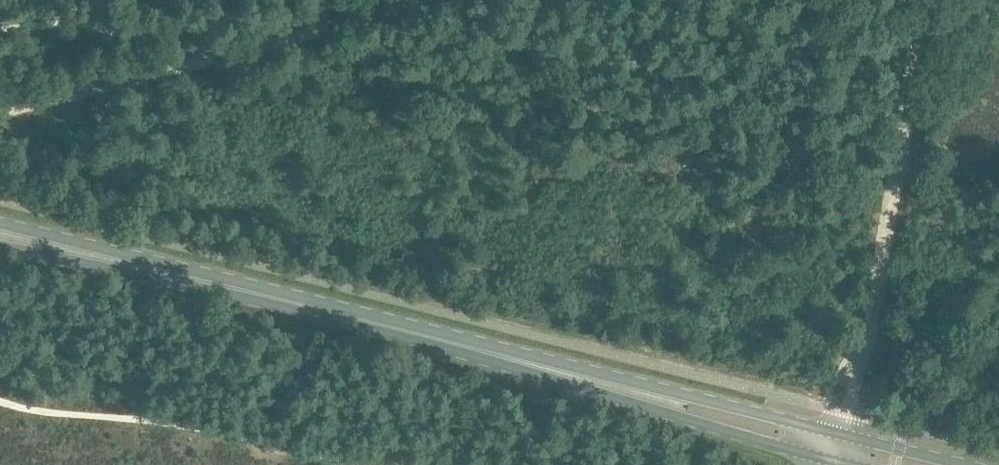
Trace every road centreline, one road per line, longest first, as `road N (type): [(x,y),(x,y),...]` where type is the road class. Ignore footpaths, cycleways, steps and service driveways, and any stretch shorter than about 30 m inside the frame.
road 1 (track): [(444,0),(0,112)]
road 2 (track): [(931,0),(887,296),(849,414)]
road 3 (primary): [(565,374),(205,278)]
road 4 (primary): [(565,374),(646,407),(836,462)]
road 5 (primary): [(843,434),(649,386),(565,374)]
road 6 (primary): [(205,278),(0,225)]
road 7 (primary): [(0,251),(205,278)]
road 8 (primary): [(969,464),(843,434)]

